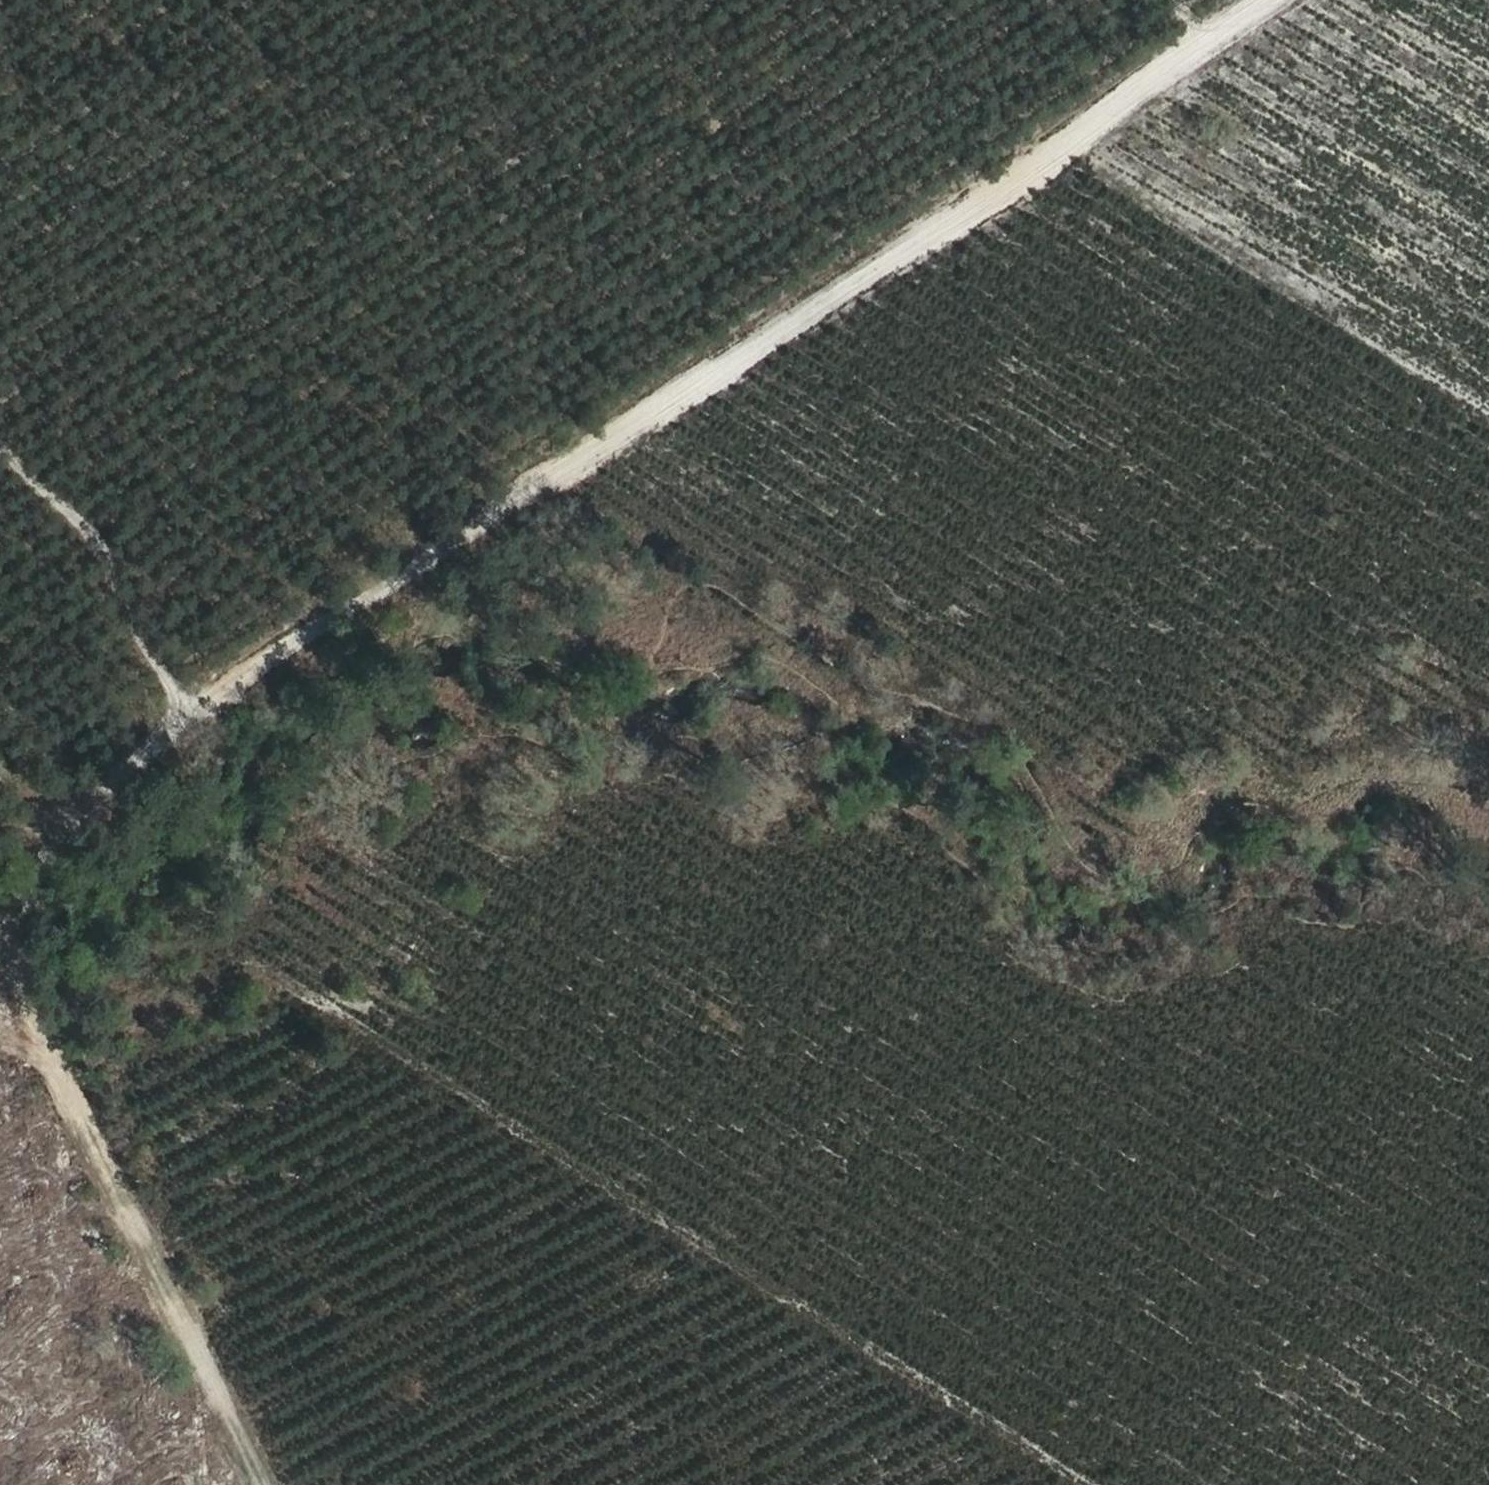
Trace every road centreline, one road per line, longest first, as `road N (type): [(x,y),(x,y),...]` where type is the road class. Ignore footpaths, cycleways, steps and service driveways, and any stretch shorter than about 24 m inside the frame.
road 1 (track): [(17,913),(34,873),(186,708),(1247,0)]
road 2 (track): [(0,959),(256,1484)]
road 3 (track): [(186,708),(140,635),(96,535),(0,441)]

